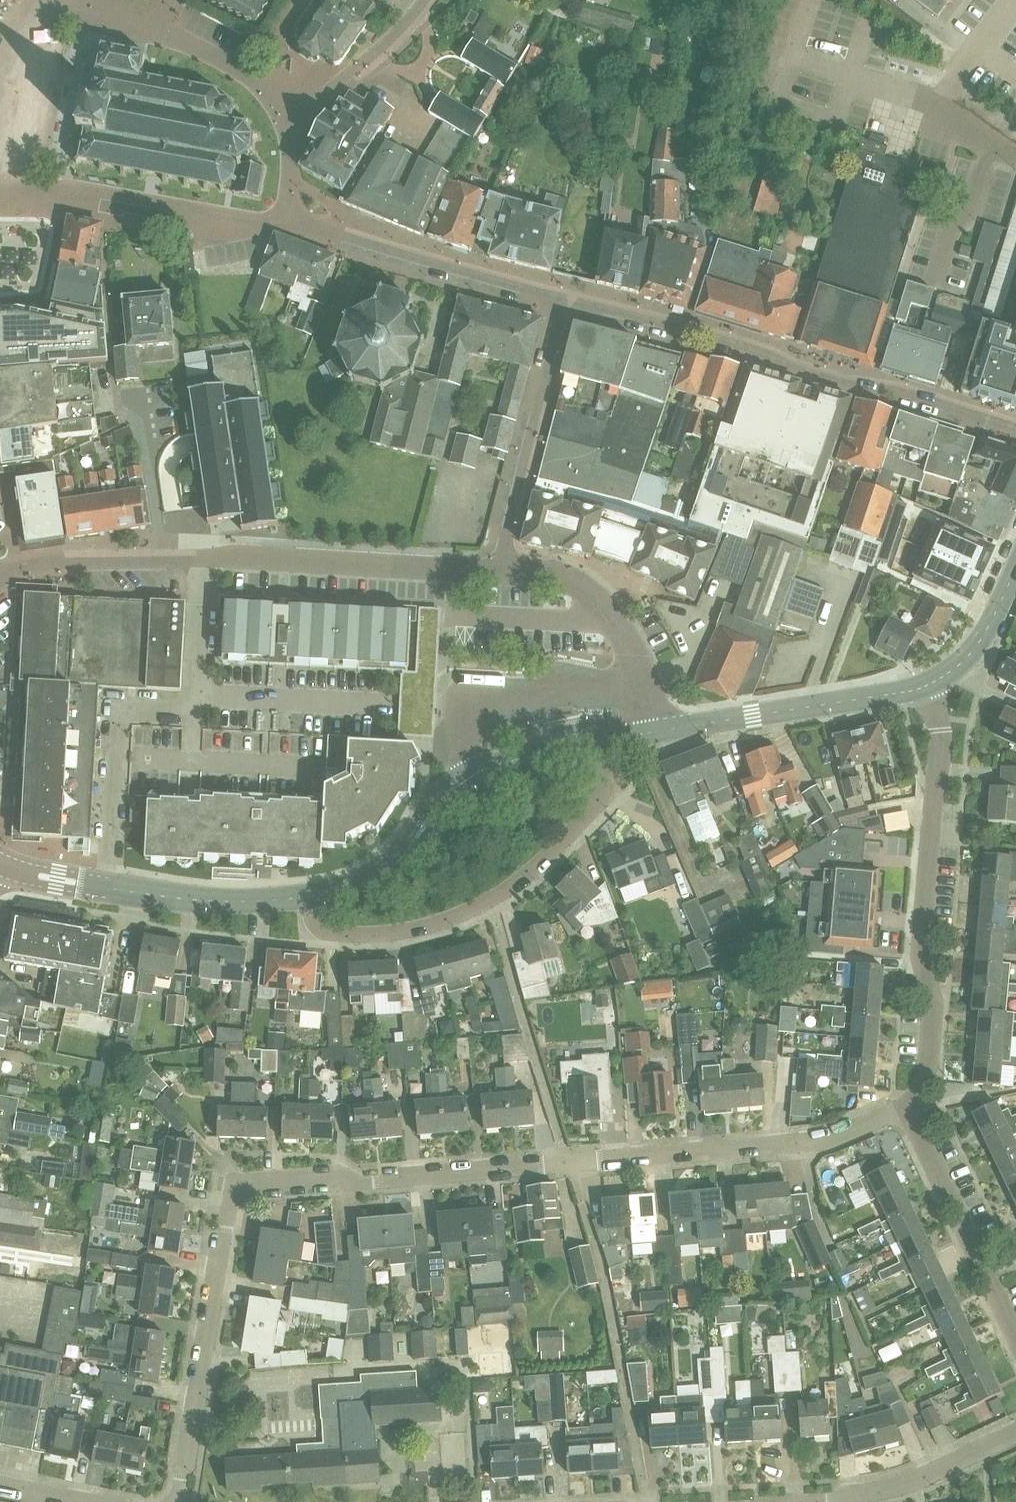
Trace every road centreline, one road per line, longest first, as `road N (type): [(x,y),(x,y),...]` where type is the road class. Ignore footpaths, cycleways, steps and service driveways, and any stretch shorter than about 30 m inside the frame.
road 1 (residential): [(183,1501),(228,1213),(257,1187),(800,1146),(908,1102)]
road 2 (residential): [(563,298),(1015,426)]
road 3 (residential): [(908,1102),(926,1078),(933,1004),(921,967),(938,761),(931,685)]
road 4 (residential): [(307,898),(320,926),(343,937),(407,933),(493,902),(595,807),(608,781),(598,744)]
road 5 (secondary): [(307,898),(223,905),(162,899),(56,882),(0,864)]
road 6 (residential): [(500,571),(204,560)]
road 7 (residential): [(0,186),(57,185),(257,218),(287,211)]
road 8 (residential): [(287,211),(563,298)]
road 9 (residential): [(563,298),(500,571)]
road 10 (secondary): [(663,730),(931,685)]
road 11 (residential): [(286,105),(202,51),(50,11)]
road 12 (residential): [(1015,1330),(908,1102)]
road 13 (residential): [(663,730),(646,677),(596,599),(578,584),(500,571)]
road 14 (residential): [(0,575),(55,563),(204,560)]
road 15 (secondary): [(466,783),(387,870),(352,891),(307,898)]
road 16 (residential): [(825,1501),(897,1487),(1015,1434)]
road 17 (residential): [(0,184),(47,117),(56,58),(50,11)]
road 18 (residential): [(424,0),(324,95),(286,105)]
road 19 (secondary): [(931,685),(971,658),(1015,566)]
road 20 (secondary): [(466,783),(491,769),(598,744)]

